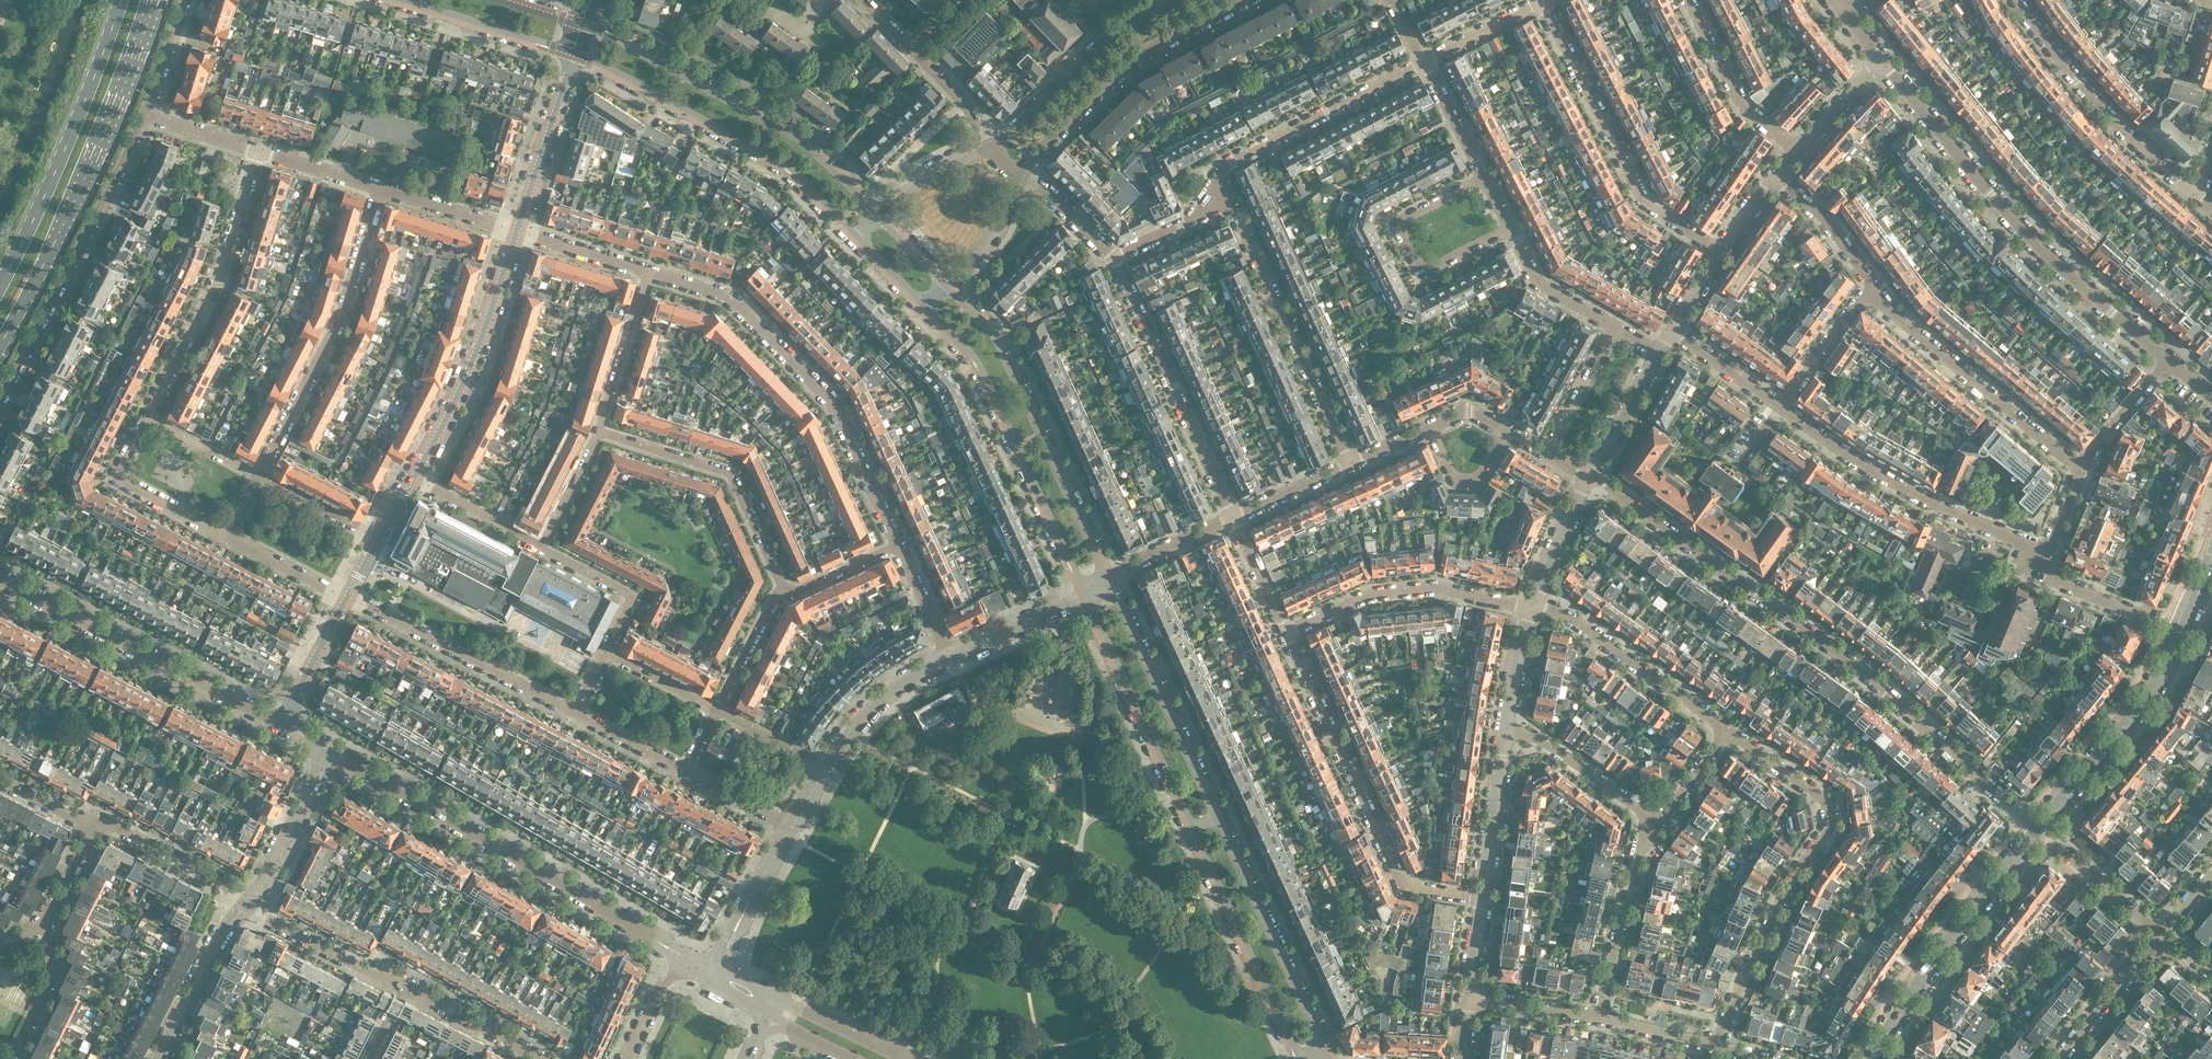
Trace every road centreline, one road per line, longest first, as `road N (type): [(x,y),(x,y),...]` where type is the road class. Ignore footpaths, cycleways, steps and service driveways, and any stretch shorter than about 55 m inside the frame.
road 1 (residential): [(1588,476),(1879,685),(2038,828)]
road 2 (residential): [(2168,360),(2032,239),(1882,60)]
road 3 (residential): [(691,960),(334,754)]
road 4 (residential): [(1716,1045),(1780,903),(1833,815),(1827,802),(1728,729)]
road 5 (residential): [(900,544),(832,406),(730,300),(647,273)]
road 6 (primary): [(0,339),(62,229),(154,0)]
road 7 (tertiary): [(878,214),(799,138),(581,18)]
road 8 (residential): [(1483,897),(1400,881),(1286,633)]
road 9 (tertiary): [(569,61),(785,170),(854,238)]
road 10 (residential): [(0,413),(110,205),(145,114)]
road 11 (tertiary): [(1105,576),(994,335),(948,287)]
road 12 (tertiary): [(923,310),(983,374),(1084,595)]
road 13 (secondary): [(2038,828),(2153,691),(2211,558)]
road 14 (residential): [(281,724),(0,577)]
road 15 (residential): [(1722,251),(1643,200),(1541,2)]
road 16 (residential): [(261,478),(341,315),(380,188)]
road 17 (primary): [(119,0),(78,117),(0,277)]
road 18 (residential): [(2045,551),(1853,460),(1781,407)]
road 19 (tertiary): [(1021,178),(1124,68),(1248,0)]
road 20 (residential): [(255,151),(218,272),(147,417)]
road 21 (residential): [(1351,464),(1231,203)]
road 22 (residential): [(1233,518),(1114,257)]
road 23 (residential): [(2080,470),(1902,328),(1869,282)]
road 24 (tertiary): [(413,481),(484,332),(517,232)]
road 25 (residential): [(785,595),(731,475),(599,436)]
road 26 (tertiary): [(1328,1058),(1216,816)]
road 27 (residential): [(1231,203),(1221,167),(1424,62)]
road 28 (tertiary): [(1216,816),(1105,576)]
road 29 (residential): [(2192,190),(2076,80),(2015,0)]
road 30 (tertiary): [(1084,595),(1192,828)]
road 31 (residential): [(1286,633),(1369,595),(1438,588),(1531,609)]
road 32 (residential): [(350,601),(577,714)]
road 33 (tertiary): [(1192,828),(1298,1058)]
road 34 (residential): [(1484,180),(1402,221),(1400,232),(1418,268),(1428,270),(1510,230)]
road 35 (tertiary): [(1173,0),(1102,43),(990,146)]
road 36 (residential): [(1728,729),(1568,617),(1531,609)]
road 37 (secondary): [(1904,1005),(2038,828)]
road 38 (residential): [(1599,1017),(1642,846),(1658,824)]
road 39 (residential): [(147,417),(115,479),(230,536)]
road 40 (tertiary): [(387,0),(569,61)]
road 41 (residential): [(1797,150),(1741,106),(1689,0)]
road 42 (residential): [(1658,824),(1557,749),(1506,726)]
road 43 (tertiary): [(517,232),(569,61)]
road 44 (residential): [(607,656),(638,596),(539,548)]
road 45 (residential): [(247,908),(406,986)]
road 46 (tertiary): [(247,908),(334,754)]
road 47 (tertiary): [(160,1058),(227,928),(247,908)]
road 48 (residential): [(247,908),(212,878),(99,821)]
road 49 (residential): [(1483,897),(1506,726)]
road 50 (tertiary): [(824,768),(888,692),(951,655)]
road 51 (residential): [(599,436),(647,273)]
road 52 (tertiary): [(715,971),(791,826)]
road 53 (residential): [(2162,925),(2150,926),(2038,828)]
road 54 (residential): [(2160,625),(2037,572),(2045,551)]
road 55 (residential): [(406,986),(544,1058)]
road 56 (residential): [(2059,1058),(2161,941)]
road 57 (residential): [(1781,407),(1869,282)]
road 58 (residential): [(1617,327),(1535,280),(1510,230)]
road 59 (residential): [(15,1058),(52,974),(47,919)]
road 60 (tertiary): [(951,655),(1084,595)]
road 61 (residential): [(1545,453),(1617,327)]
road 62 (residential): [(1531,609),(1588,476)]
road 63 (residential): [(517,232),(380,188)]
road 64 (residential): [(1588,476),(1661,353)]
road 65 (residential): [(539,548),(413,481)]
road 66 (tertiary): [(905,1058),(776,999)]
road 67 (residential): [(1428,428),(1457,483),(1476,484),(1507,432)]
road 68 (residential): [(1869,282),(1824,218),(1774,179)]
road 69 (tertiary): [(281,724),(350,601)]
road 70 (residential): [(2080,470),(2168,360)]
road 71 (residential): [(1105,576),(1233,518)]
road 72 (residential): [(230,536),(350,601)]
road 73 (residential): [(717,711),(774,601),(785,595)]
road 74 (residential): [(647,273),(517,232)]
road 75 (residential): [(381,539),(261,478)]
road 76 (residential): [(1484,180),(1424,62)]
road 77 (residential): [(1599,1017),(1469,994)]
road 78 (tertiary): [(948,287),(990,237),(1021,178)]
road 79 (residential): [(1781,407),(1672,333)]
road 80 (tertiary): [(990,146),(925,178),(878,214)]
road 81 (residential): [(1424,62),(1541,2)]
road 82 (residential): [(380,188),(255,151)]
road 83 (residential): [(1233,518),(1351,464)]
road 84 (residential): [(261,478),(147,417)]
road 85 (residential): [(1114,257),(1231,203)]
road 86 (residential): [(539,548),(599,436)]
road 87 (residential): [(1286,633),(1233,518)]
road 88 (residential): [(785,595),(900,544)]
road 89 (residential): [(990,146),(963,102),(912,50)]
road 90 (residential): [(1797,150),(1882,60)]
road 91 (residential): [(717,711),(607,656)]
road 92 (residential): [(951,655),(900,544)]
road 93 (residential): [(577,714),(685,771)]
road 94 (residential): [(1114,257),(1021,178)]
road 95 (residential): [(824,768),(717,711)]
road 96 (residential): [(145,114),(184,0)]
road 97 (residential): [(691,960),(658,990),(627,1058)]

